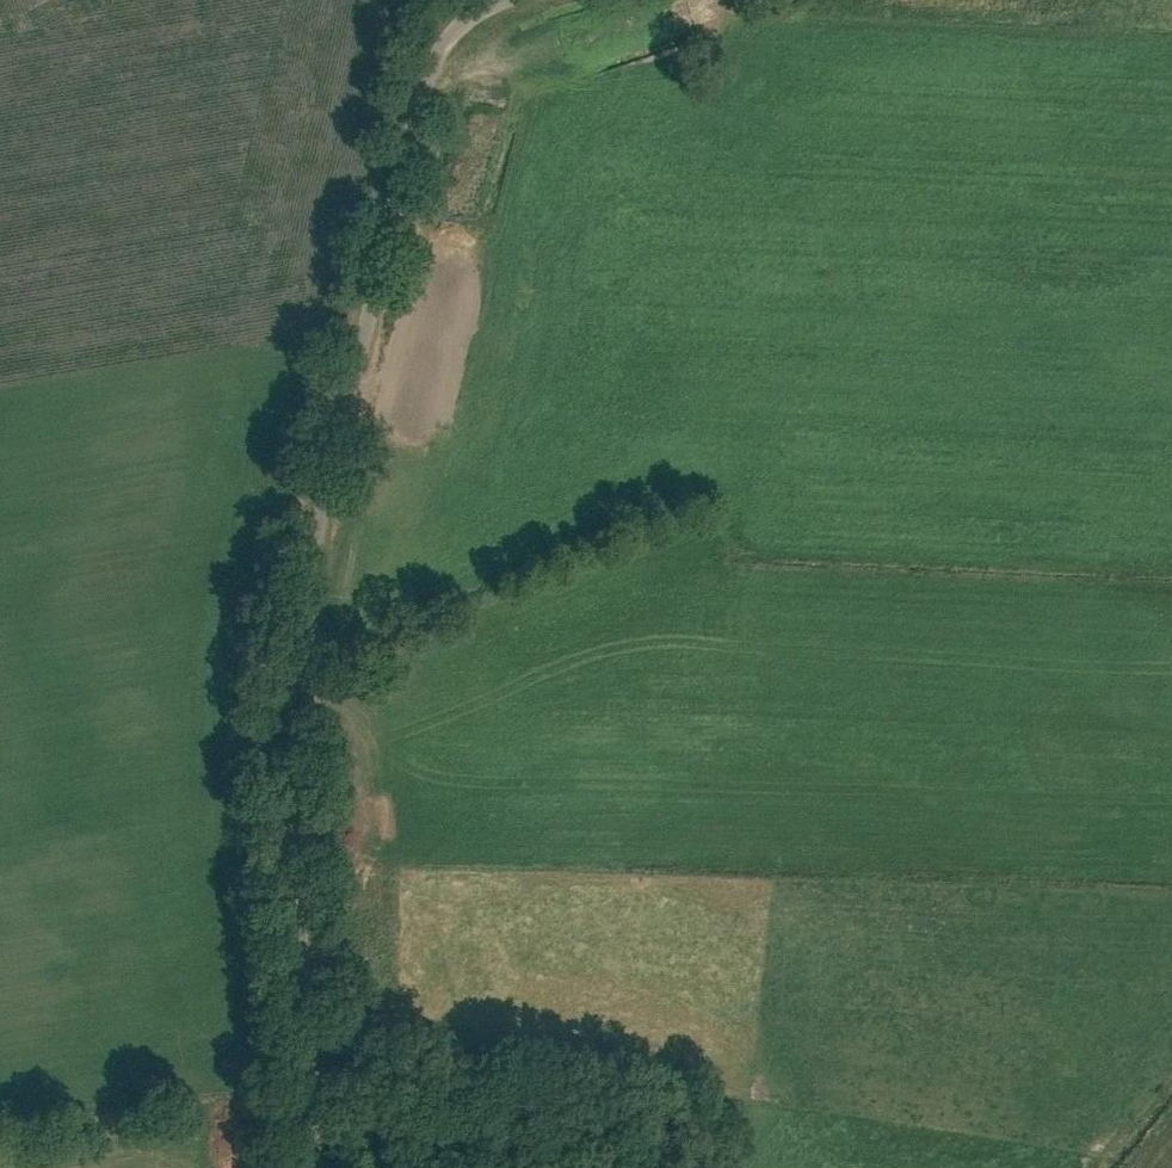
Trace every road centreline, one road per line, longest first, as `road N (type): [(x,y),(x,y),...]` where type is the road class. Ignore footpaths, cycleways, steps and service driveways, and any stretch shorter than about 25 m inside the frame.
road 1 (unclassified): [(319,1167),(286,681),(422,90),(459,26),(506,0)]

